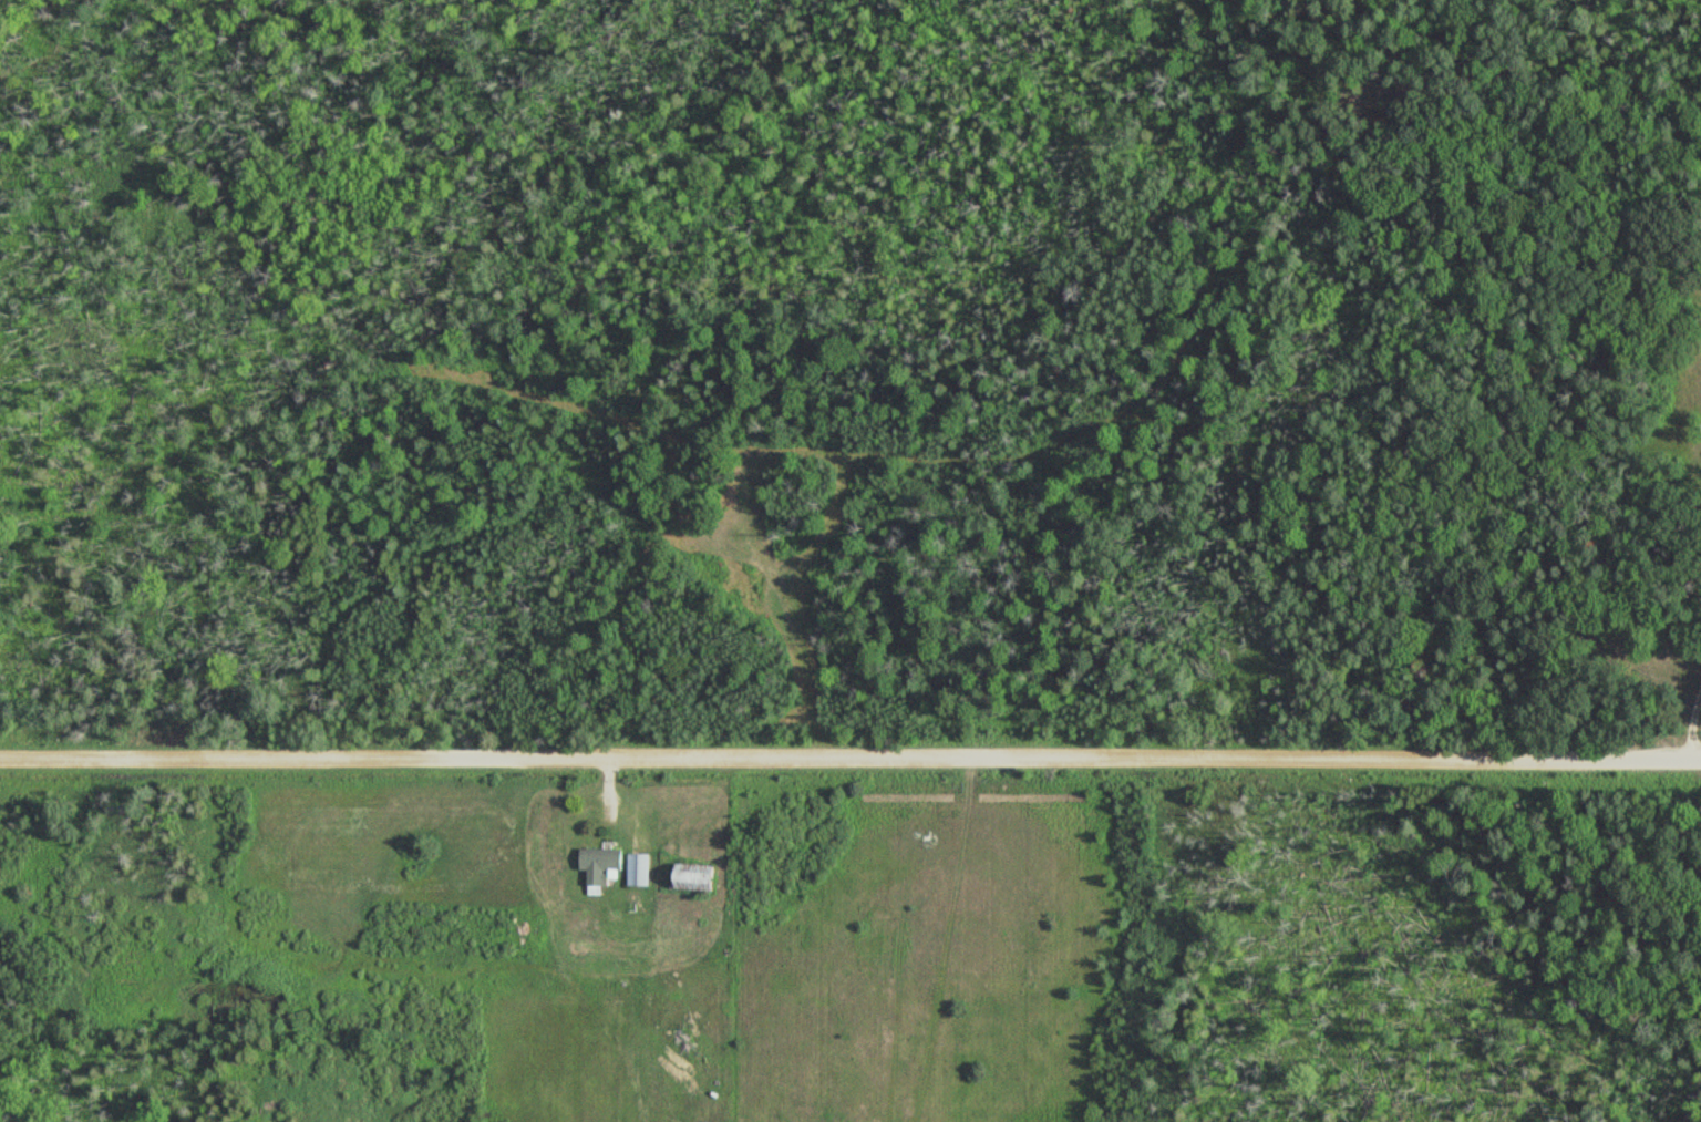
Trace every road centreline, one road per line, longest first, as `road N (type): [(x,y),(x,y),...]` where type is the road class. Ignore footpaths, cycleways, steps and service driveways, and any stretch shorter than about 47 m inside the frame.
road 1 (residential): [(1700,757),(0,756)]

